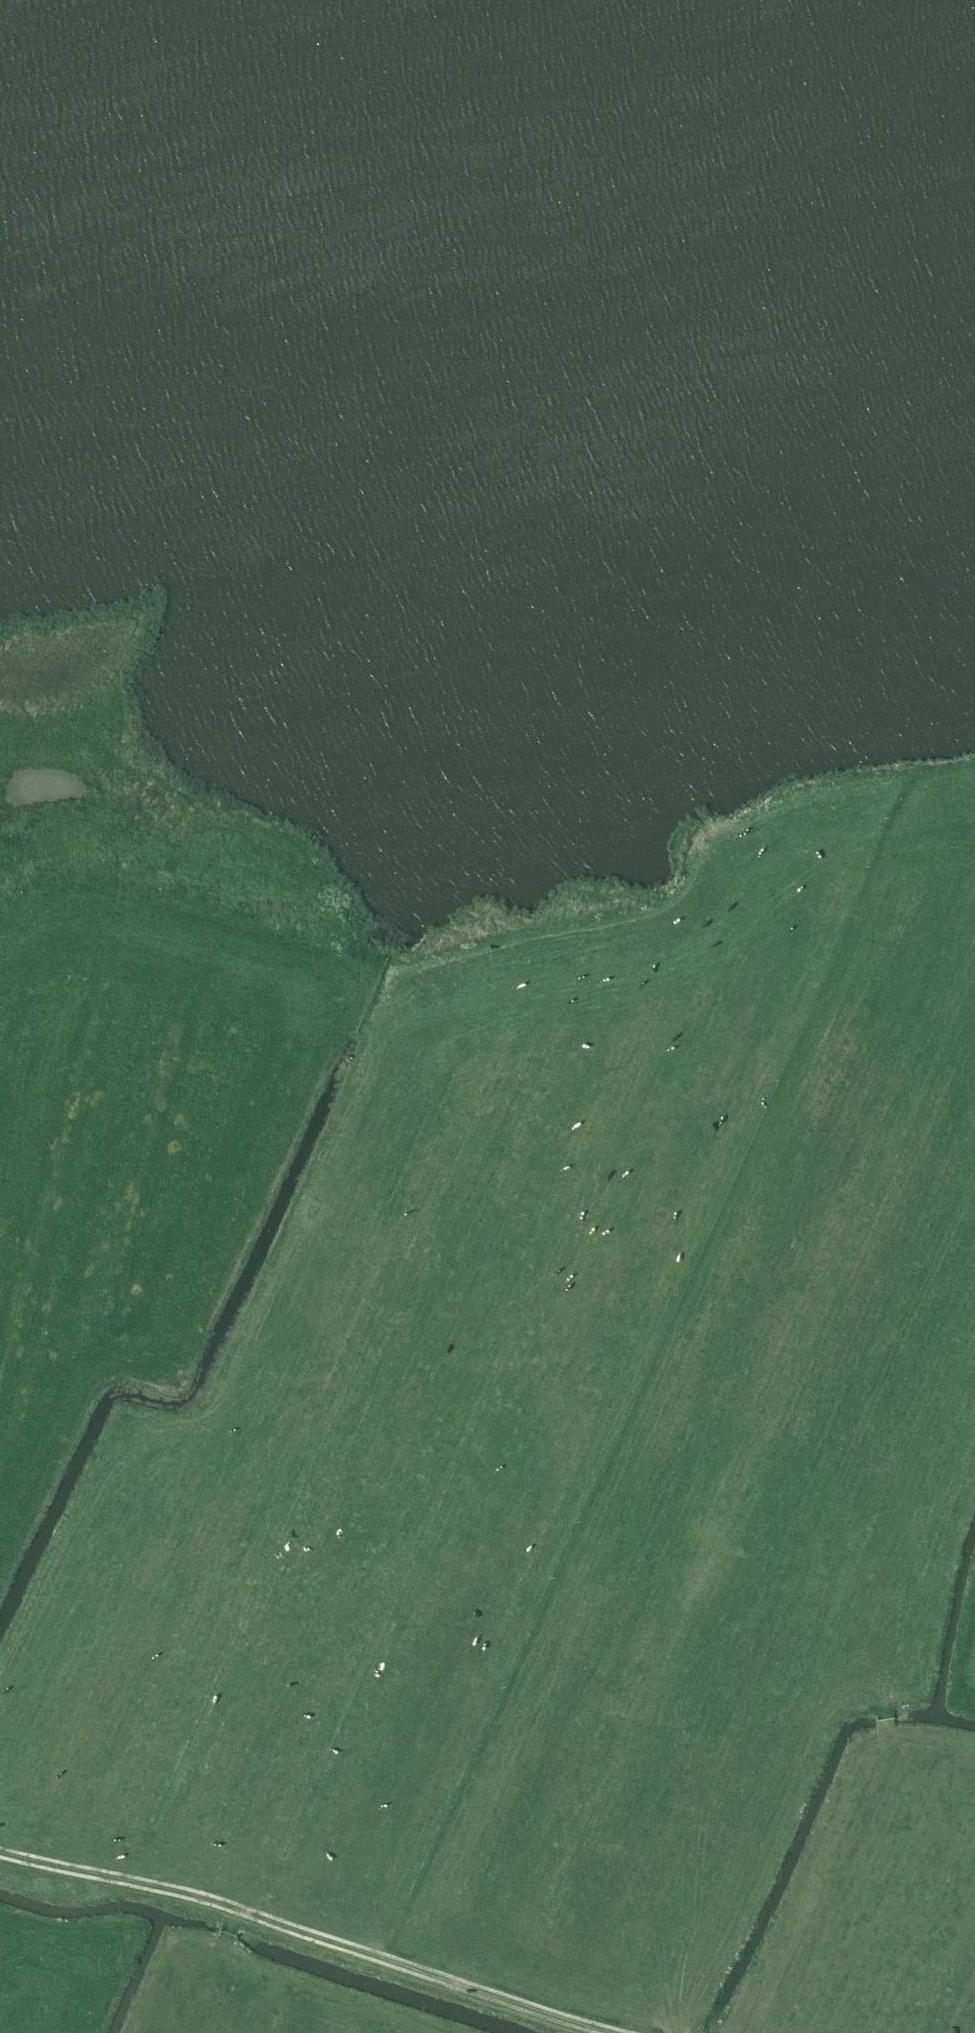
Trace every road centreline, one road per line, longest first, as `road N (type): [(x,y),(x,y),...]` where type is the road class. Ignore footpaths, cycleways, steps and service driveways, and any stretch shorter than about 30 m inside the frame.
road 1 (track): [(612,2032),(192,1896),(0,1853)]

